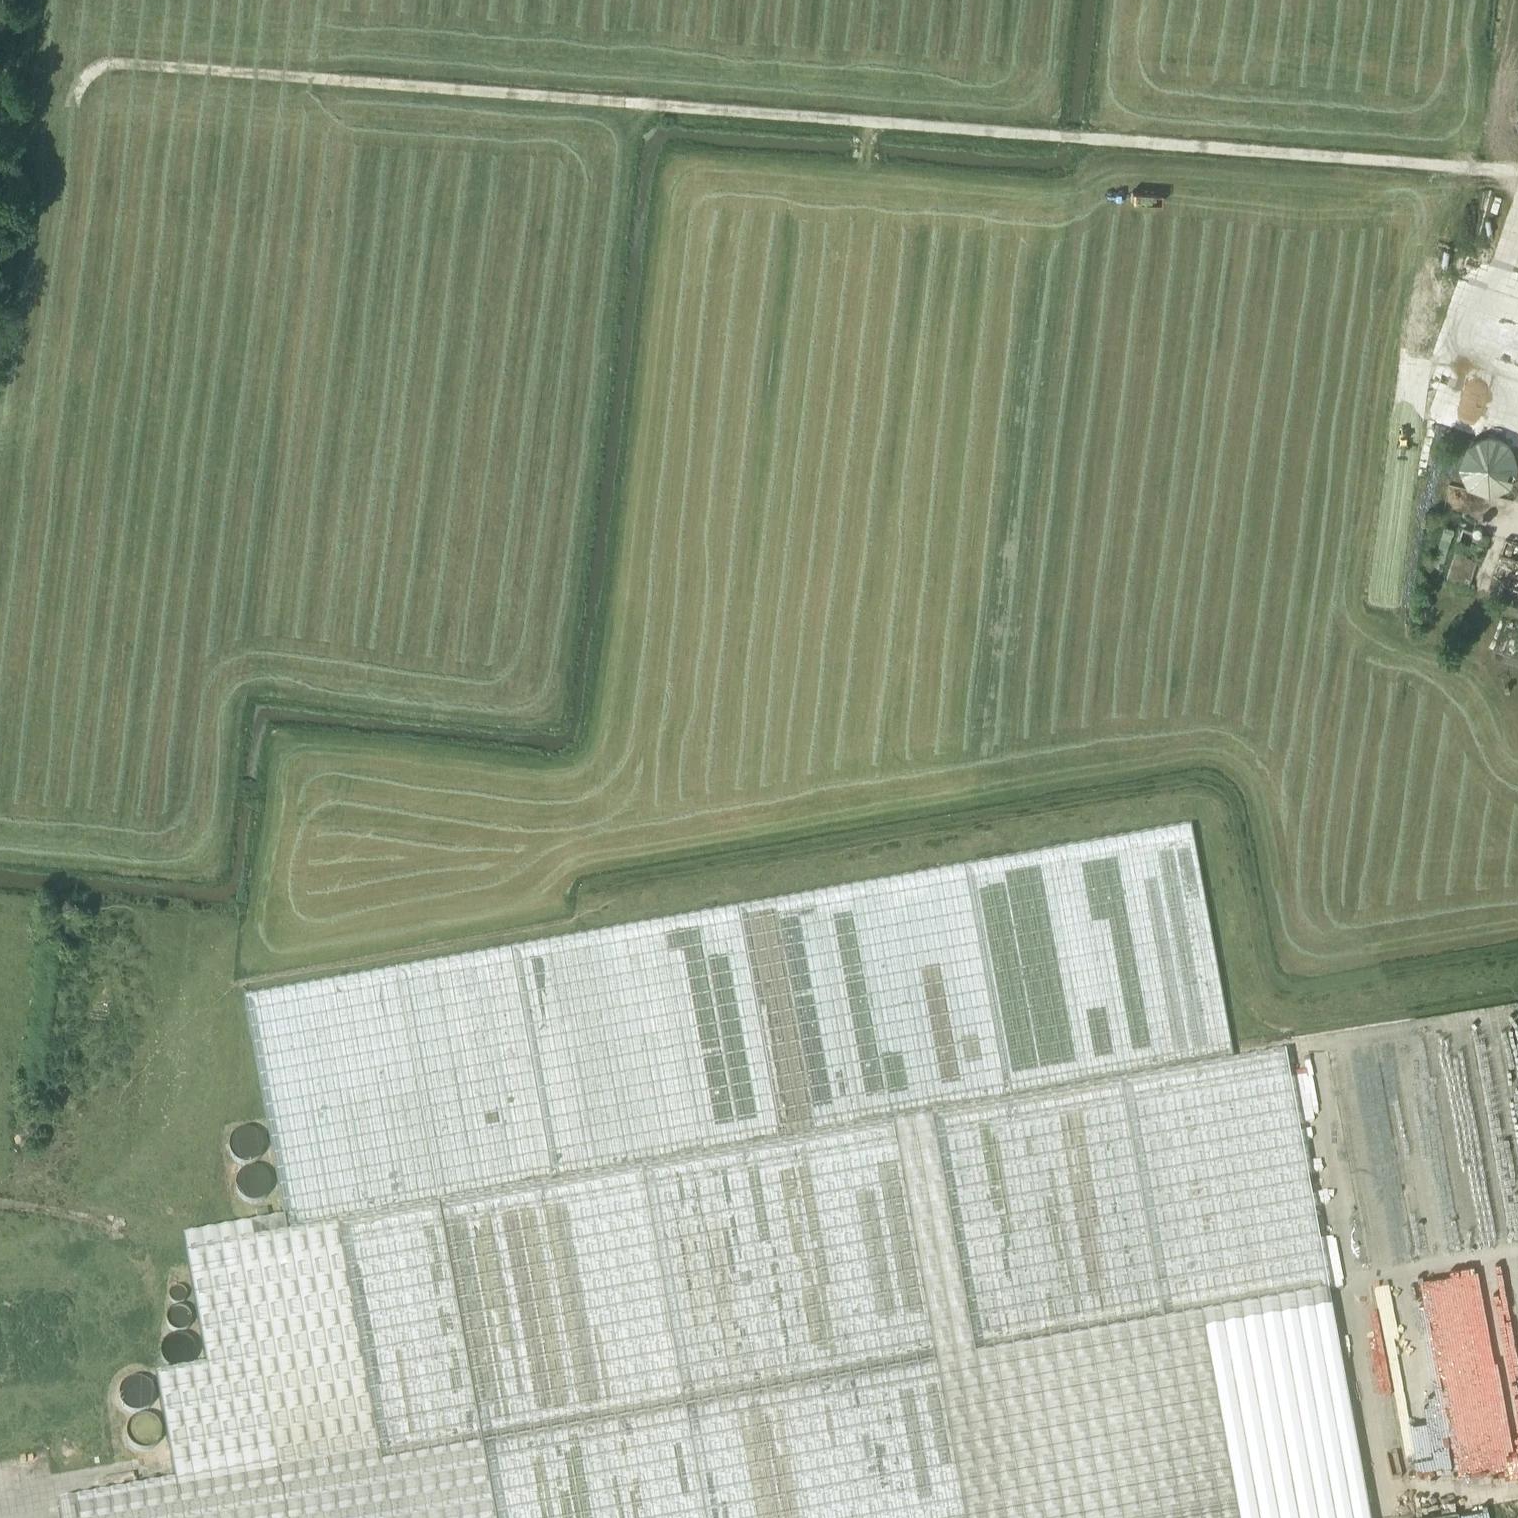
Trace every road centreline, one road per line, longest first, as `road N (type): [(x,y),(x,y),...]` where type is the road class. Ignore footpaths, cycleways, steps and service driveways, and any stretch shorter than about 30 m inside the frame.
road 1 (track): [(1517,167),(1504,174),(129,66),(94,74),(74,107)]

